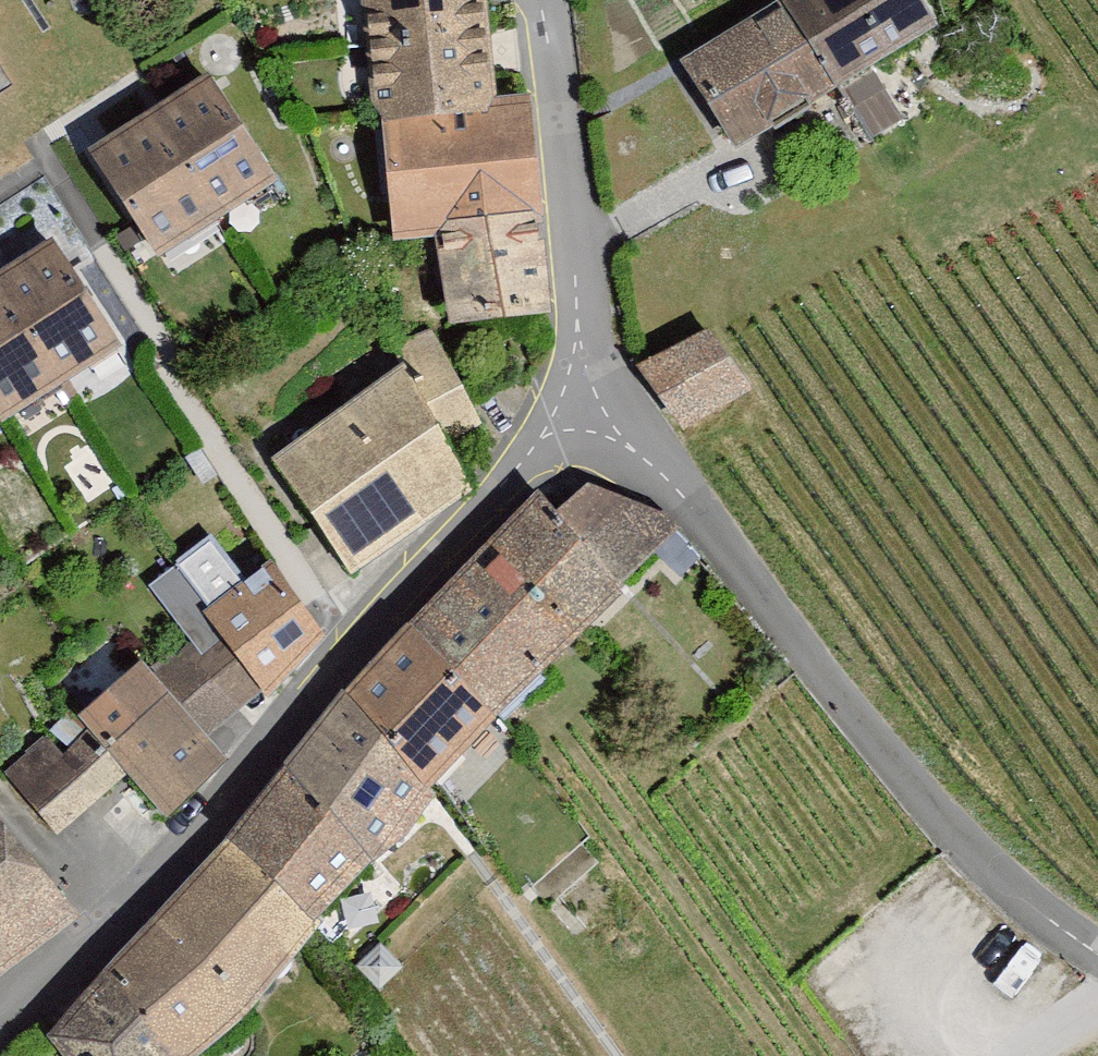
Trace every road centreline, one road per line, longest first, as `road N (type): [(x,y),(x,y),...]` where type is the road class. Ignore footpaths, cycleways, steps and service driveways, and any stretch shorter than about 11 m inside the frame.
road 1 (residential): [(604,395),(290,748),(44,994),(0,1028)]
road 2 (residential): [(604,395),(940,814),(1041,909),(1097,942)]
road 3 (residential): [(543,0),(595,209),(604,395)]

